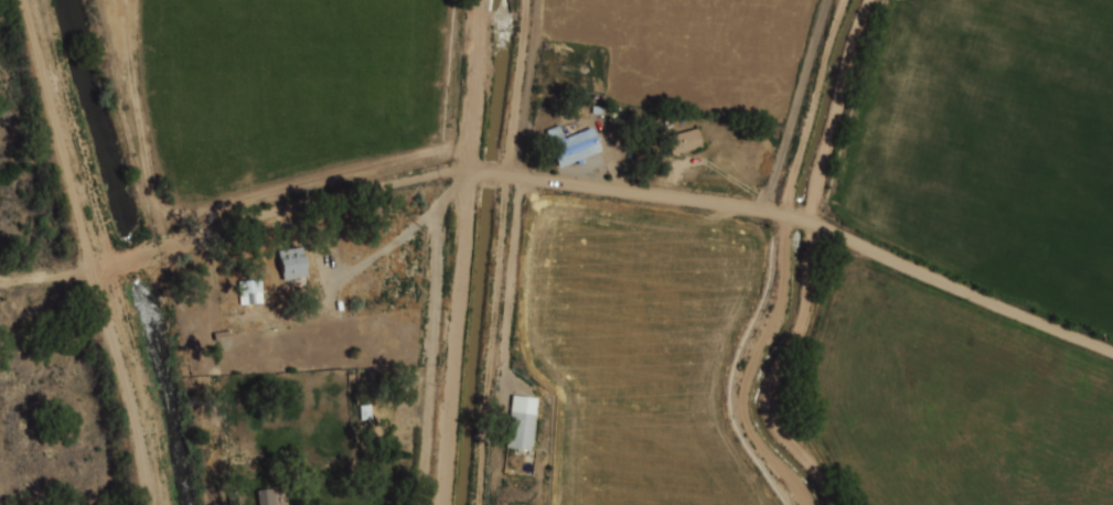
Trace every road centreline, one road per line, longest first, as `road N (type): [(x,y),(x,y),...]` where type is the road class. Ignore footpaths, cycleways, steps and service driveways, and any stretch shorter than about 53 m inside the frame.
road 1 (residential): [(1112,352),(767,207),(443,172),(268,208),(196,238)]
road 2 (residential): [(441,504),(465,173)]
road 3 (residential): [(767,207),(831,0)]
road 4 (residential): [(504,365),(520,179)]

